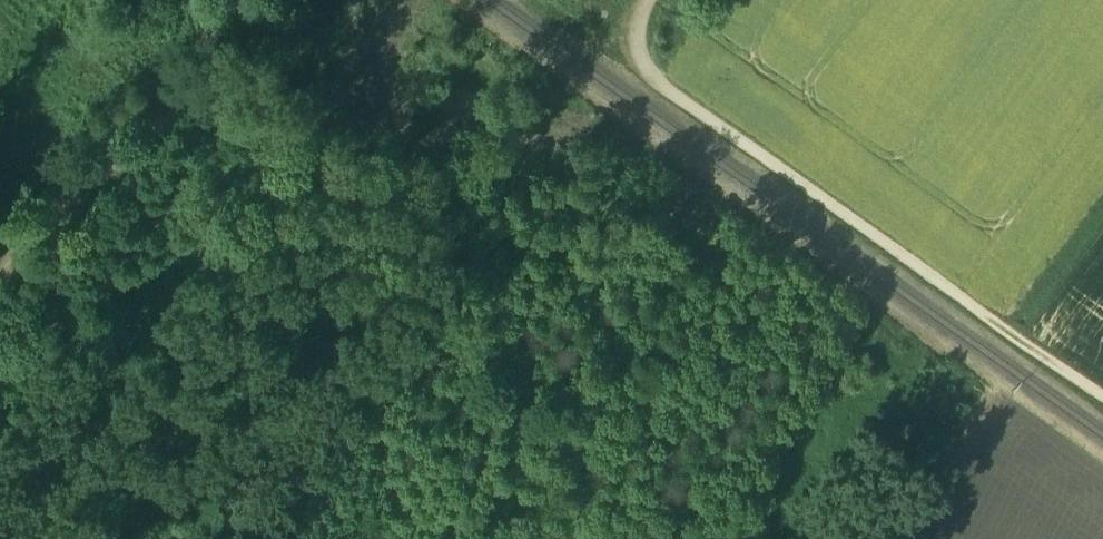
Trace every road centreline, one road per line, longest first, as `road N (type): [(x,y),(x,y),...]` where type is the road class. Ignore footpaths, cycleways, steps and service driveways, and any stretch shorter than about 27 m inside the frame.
road 1 (track): [(673,0),(640,46),(646,67),(672,95),(1102,398)]
road 2 (track): [(0,280),(215,73)]

